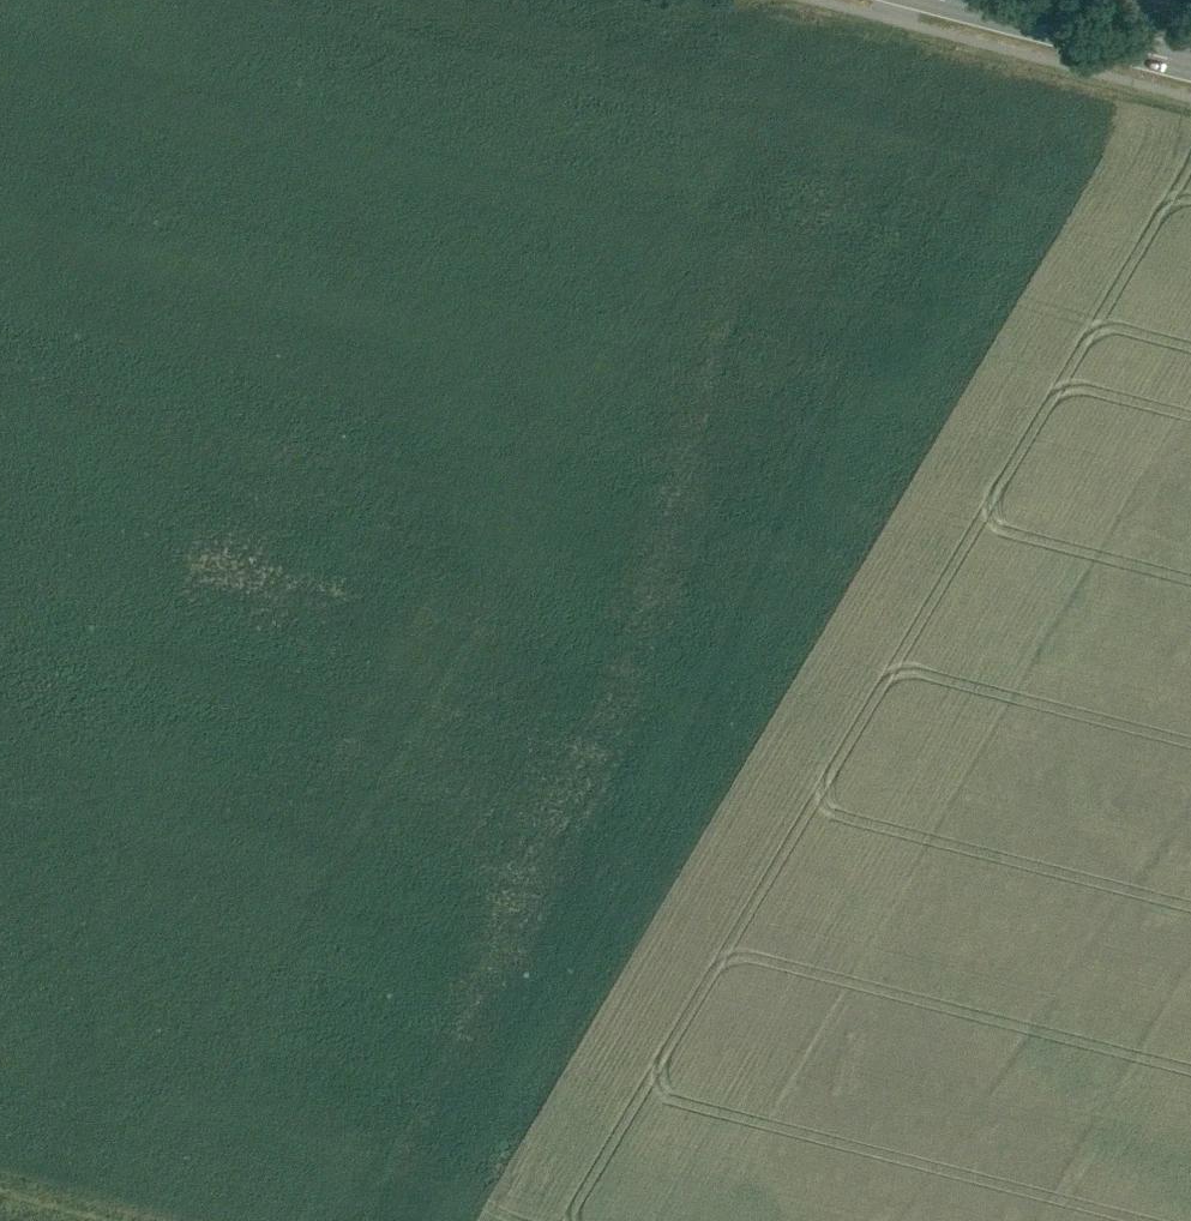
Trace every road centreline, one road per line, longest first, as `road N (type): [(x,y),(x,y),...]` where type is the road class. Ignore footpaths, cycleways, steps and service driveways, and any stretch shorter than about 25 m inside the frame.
road 1 (primary): [(964,0),(1190,60)]

